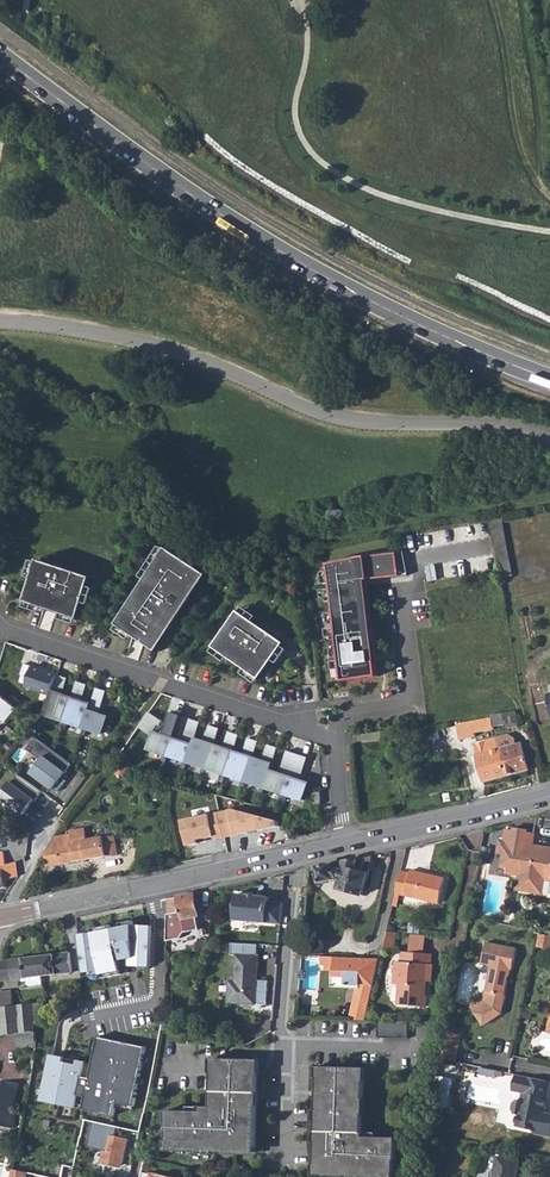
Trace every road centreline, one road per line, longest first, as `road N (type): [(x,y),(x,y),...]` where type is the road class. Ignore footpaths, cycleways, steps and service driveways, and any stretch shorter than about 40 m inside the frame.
road 1 (tertiary): [(549,378),(442,335),(281,252),(0,55)]
road 2 (tertiary): [(346,844),(0,919)]
road 3 (residential): [(332,738),(0,632)]
road 4 (residential): [(332,738),(353,715),(410,702),(410,607),(499,591)]
road 5 (tertiary): [(549,795),(346,844)]

